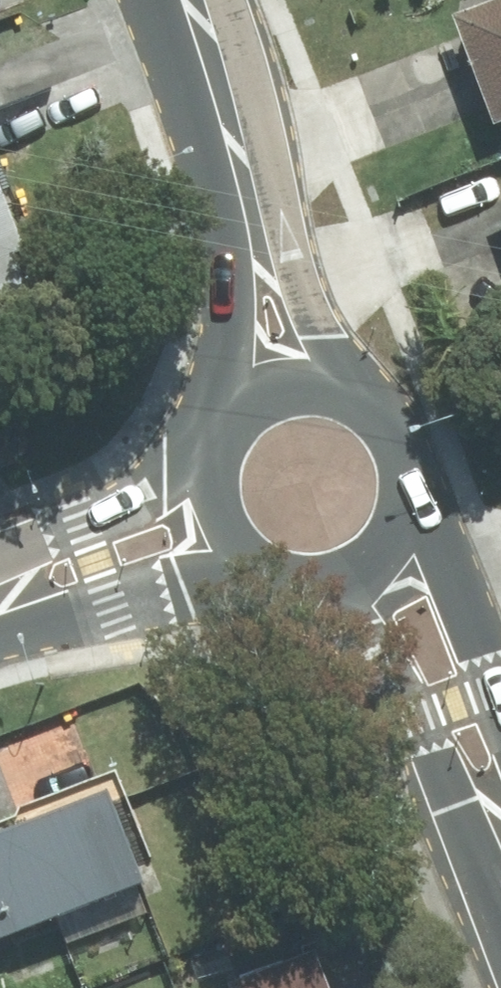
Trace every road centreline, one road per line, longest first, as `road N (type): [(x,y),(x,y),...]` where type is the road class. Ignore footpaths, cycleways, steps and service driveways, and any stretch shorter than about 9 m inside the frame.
road 1 (secondary): [(407,502),(446,574),(479,692),(492,800)]
road 2 (secondary): [(492,800),(417,715),(350,620),(296,565)]
road 3 (secondary): [(0,588),(234,427)]
road 4 (secondary): [(254,402),(235,299),(231,217),(240,130)]
road 5 (secondary): [(240,130),(279,201),(326,379)]
road 6 (secondary): [(249,538),(0,608)]
road 7 (secondary): [(326,379),(370,394),(392,414),(412,469),(407,502)]
road 8 (secondary): [(407,502),(376,547),(324,567),(296,565)]
road 9 (secondary): [(194,0),(240,130)]
road 10 (secondary): [(249,538),(223,487),(234,427)]

